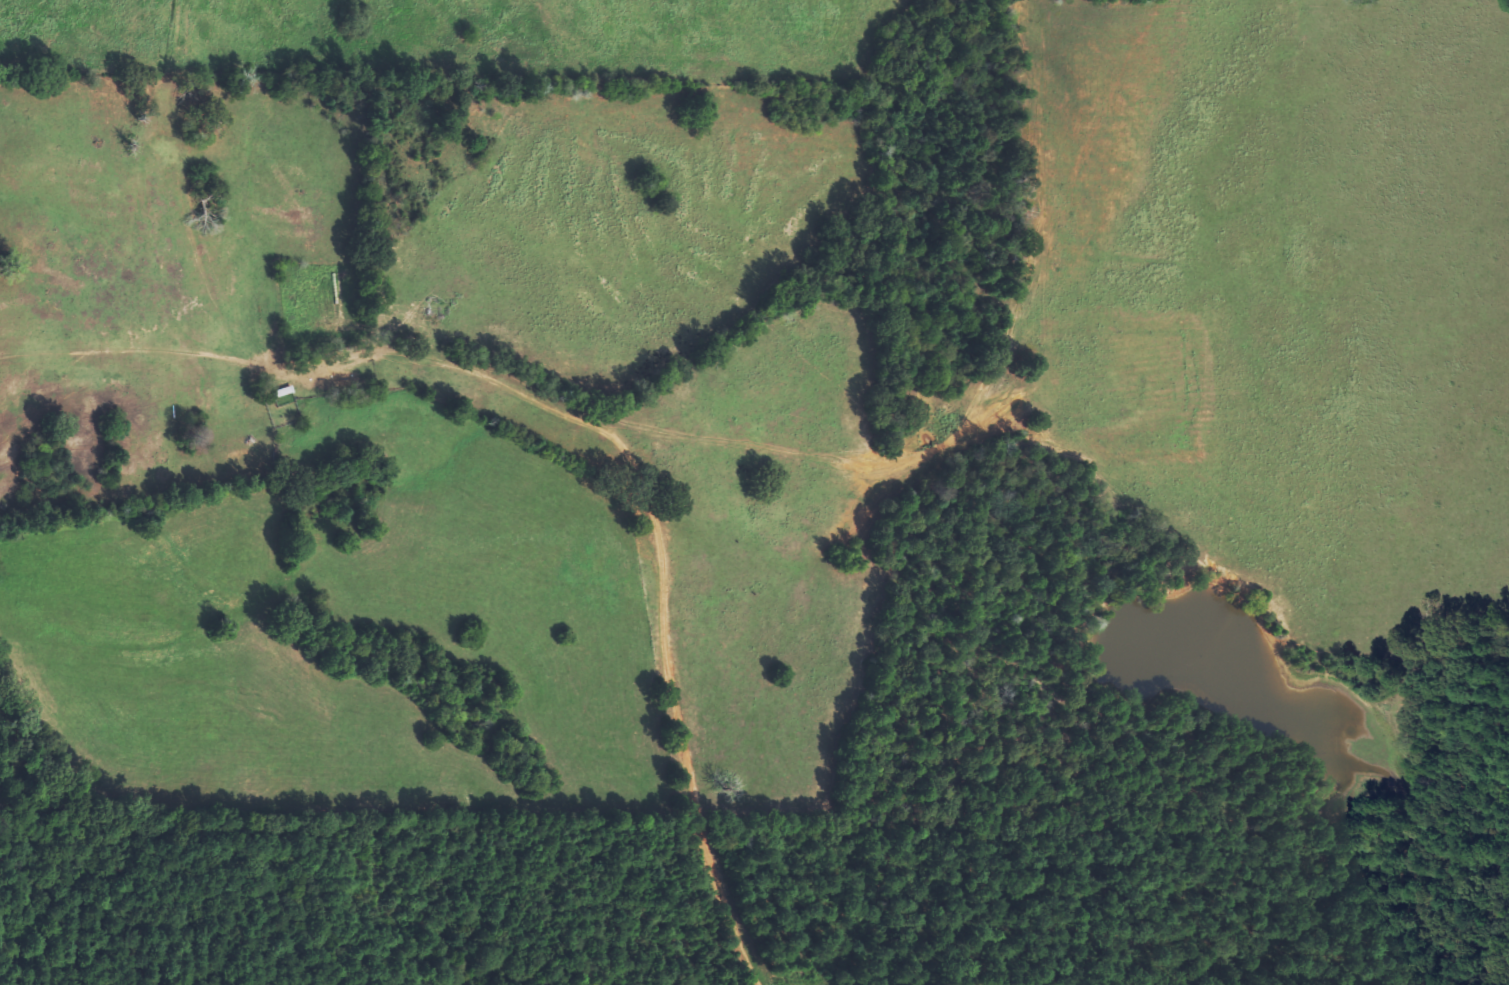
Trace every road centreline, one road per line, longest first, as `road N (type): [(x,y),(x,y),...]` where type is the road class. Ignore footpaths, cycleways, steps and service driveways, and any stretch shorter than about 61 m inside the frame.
road 1 (residential): [(208,0),(202,180),(242,341),(307,376),(522,381),(572,401),(637,461),(662,516),(677,763),(722,954),(742,984)]

